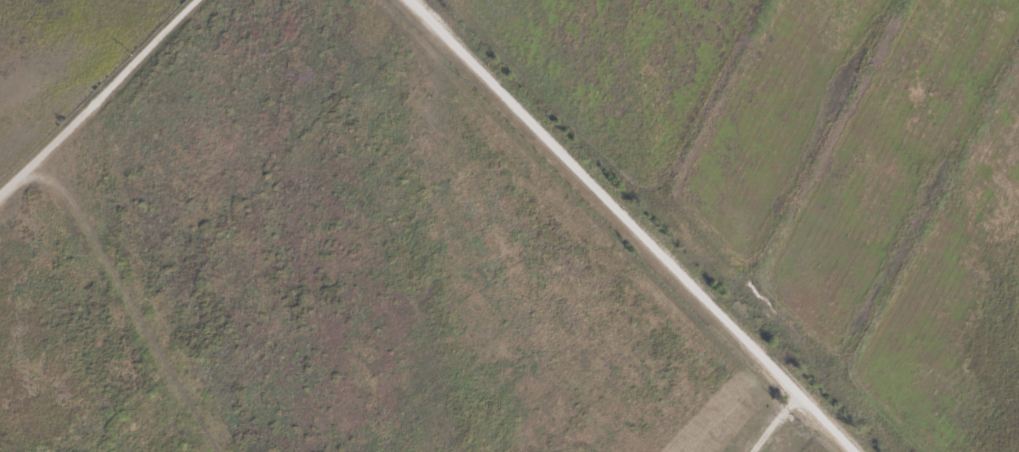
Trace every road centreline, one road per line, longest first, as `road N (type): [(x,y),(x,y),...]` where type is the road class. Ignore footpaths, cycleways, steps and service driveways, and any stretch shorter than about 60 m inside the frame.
road 1 (residential): [(889,451),(416,0)]

